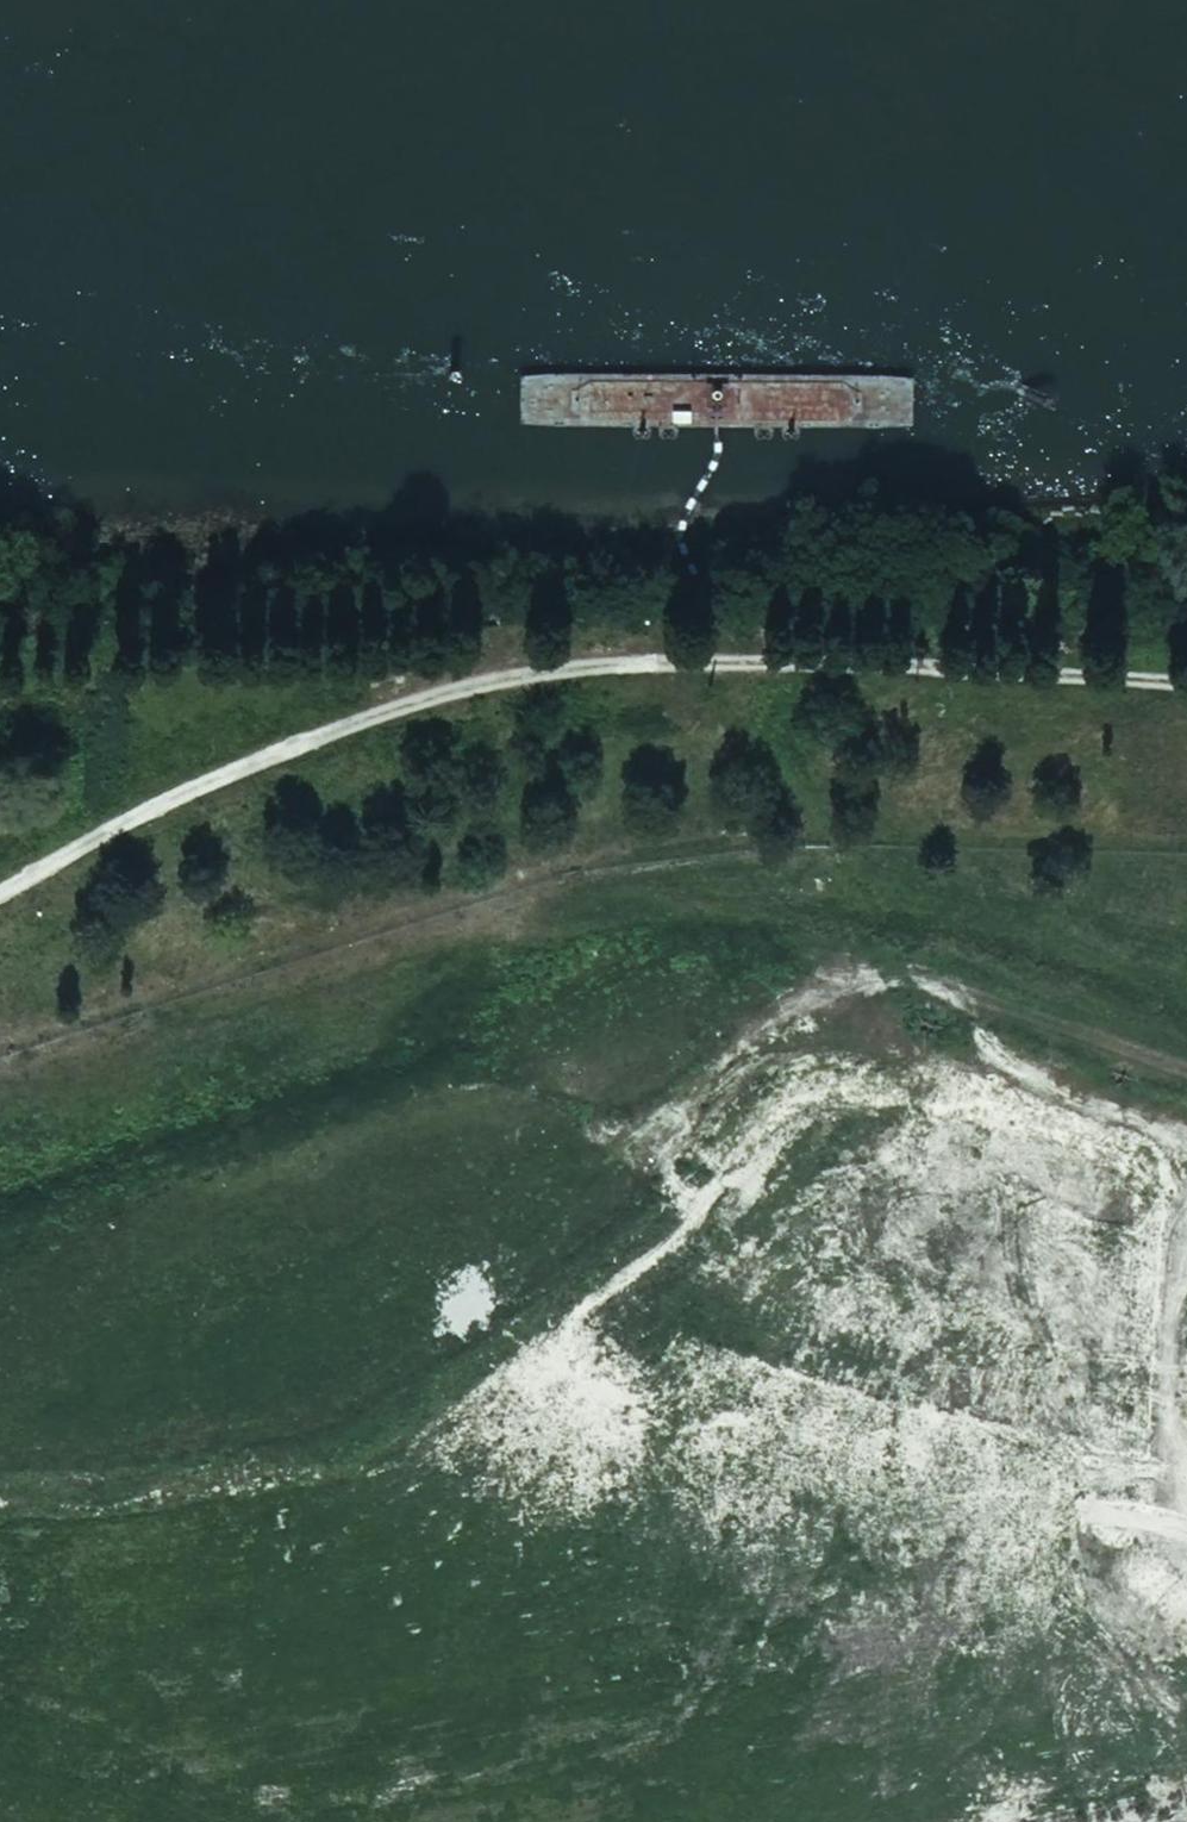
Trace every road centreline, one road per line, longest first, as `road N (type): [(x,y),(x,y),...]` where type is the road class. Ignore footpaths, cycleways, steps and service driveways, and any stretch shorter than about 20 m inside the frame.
road 1 (track): [(0,894),(63,855),(444,690),(590,663),(800,663),(1186,685)]

